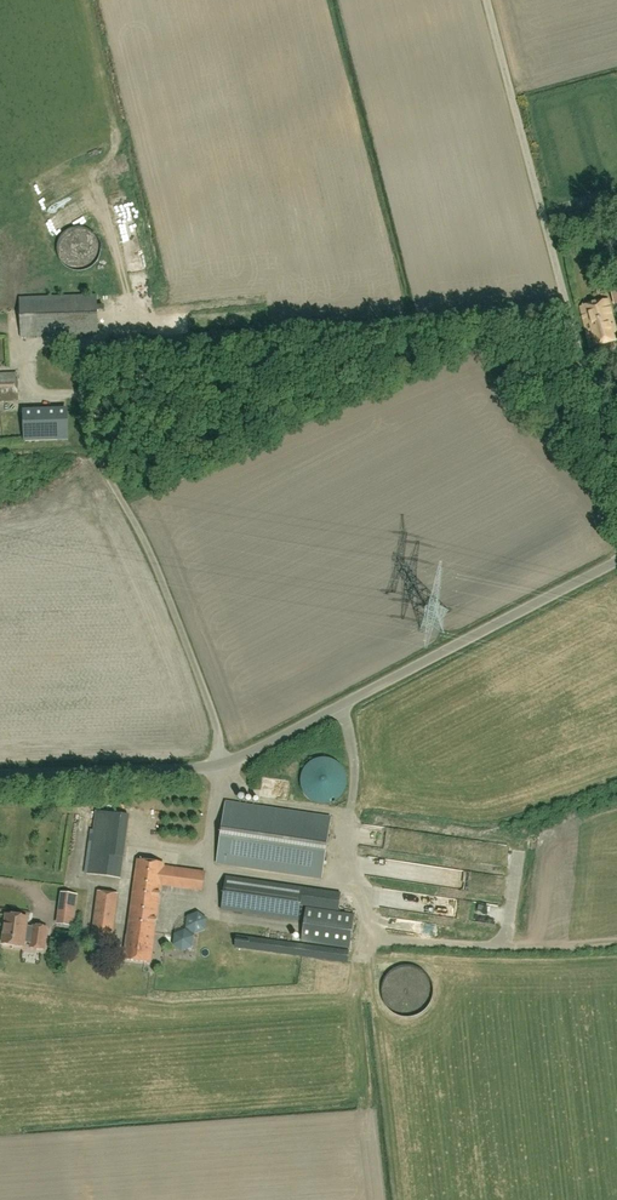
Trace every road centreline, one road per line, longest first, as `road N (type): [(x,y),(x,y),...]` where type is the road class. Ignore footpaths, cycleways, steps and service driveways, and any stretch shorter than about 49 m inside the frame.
road 1 (unclassified): [(0,774),(224,762),(616,560)]

